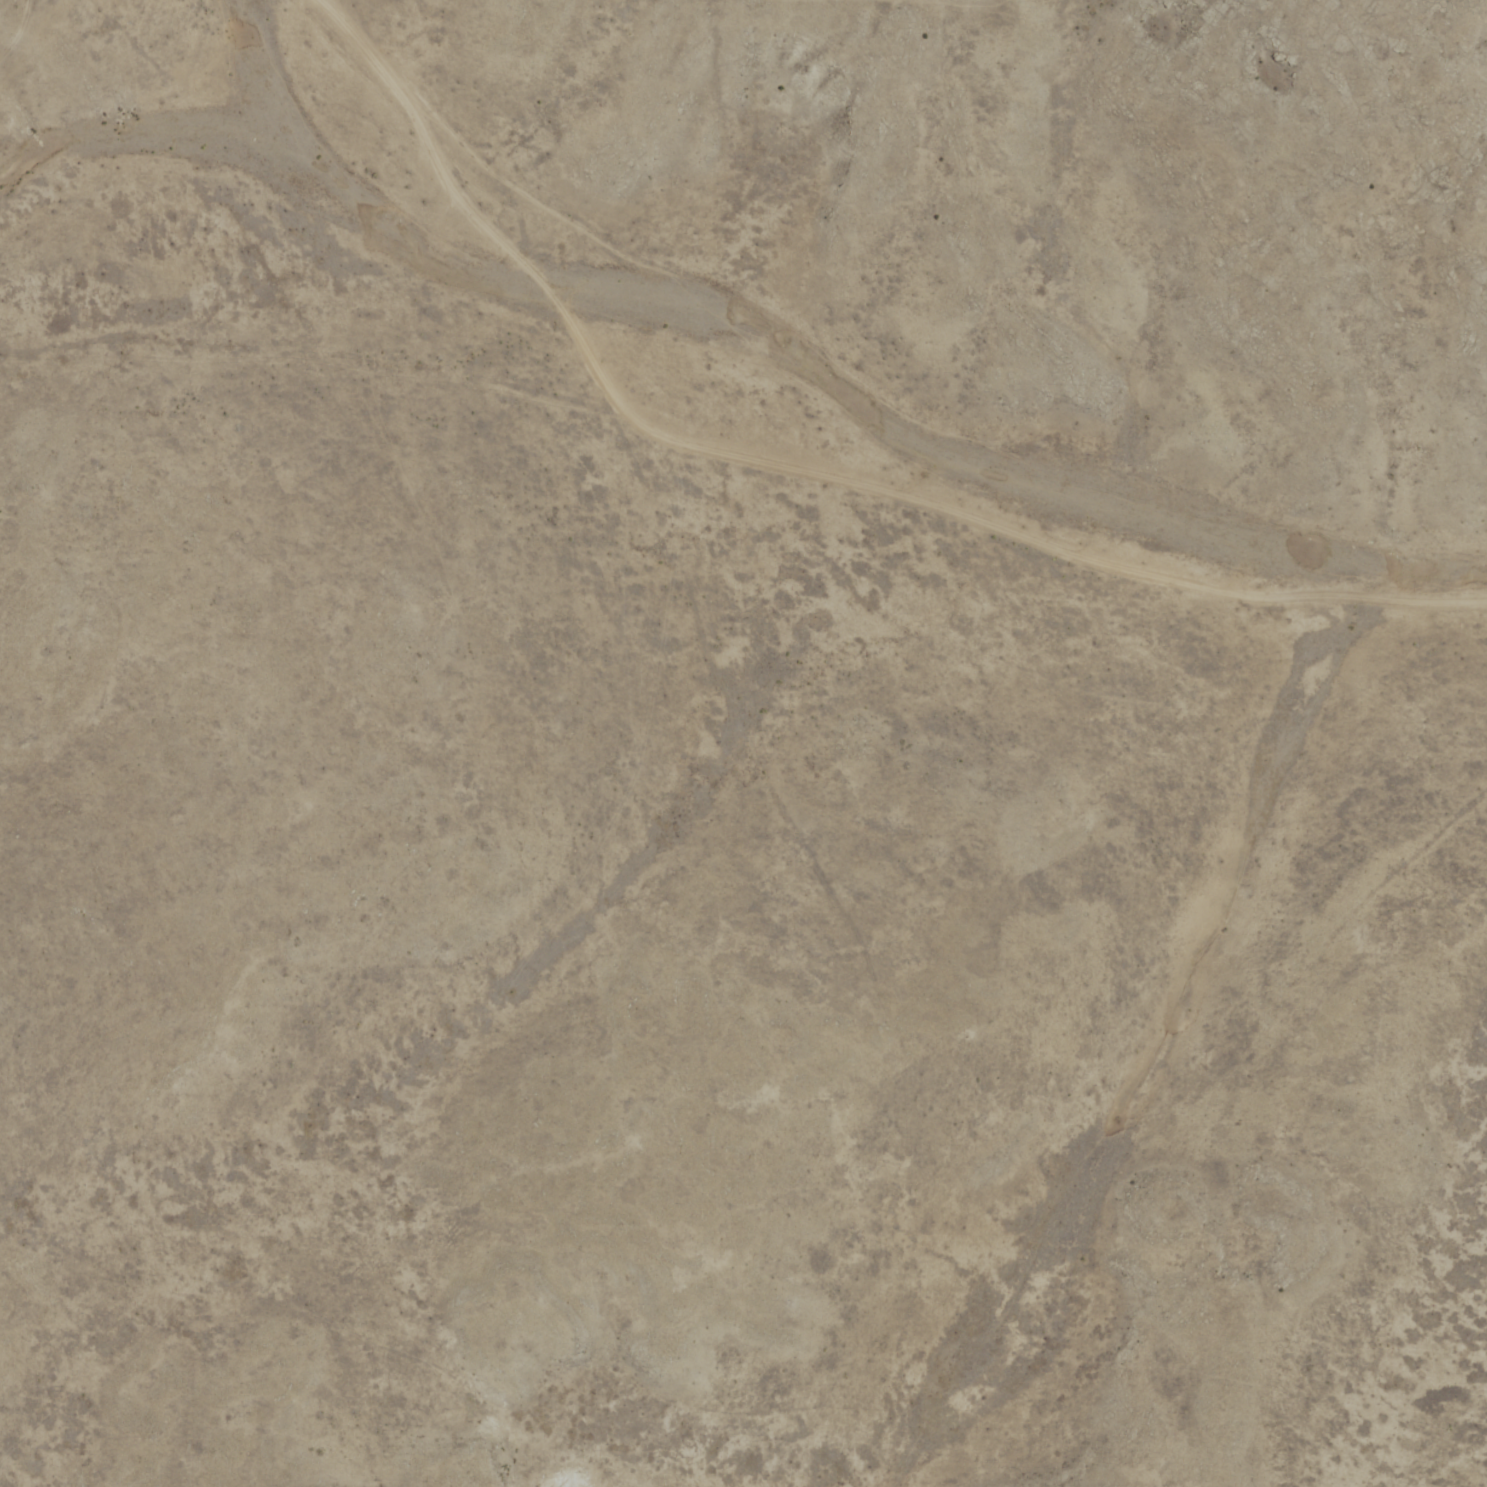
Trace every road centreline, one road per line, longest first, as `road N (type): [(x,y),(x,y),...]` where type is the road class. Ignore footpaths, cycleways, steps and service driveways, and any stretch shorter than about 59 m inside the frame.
road 1 (track): [(1486,605),(1248,607),(873,490),(689,450),(631,422),(562,319),(481,224),(317,0)]

